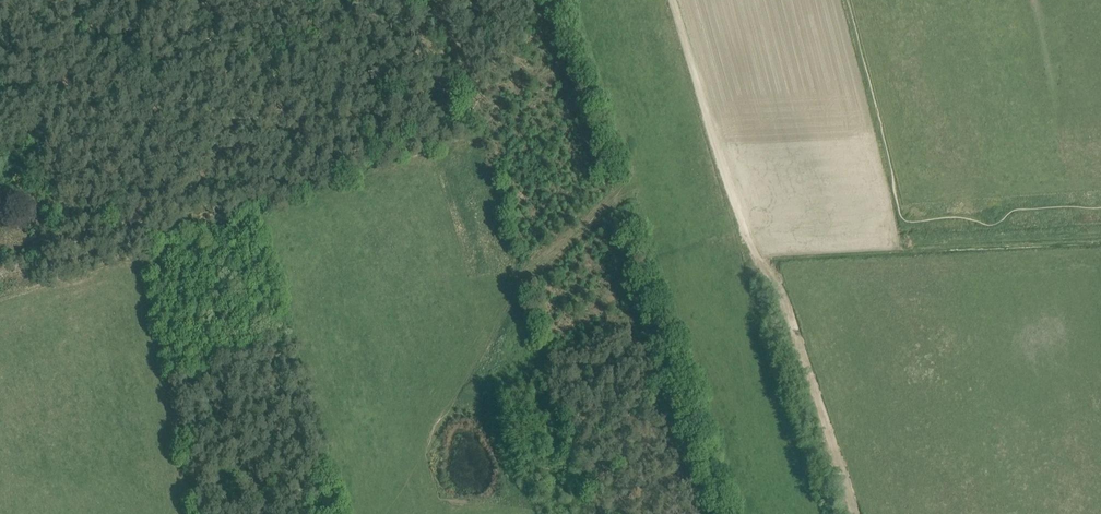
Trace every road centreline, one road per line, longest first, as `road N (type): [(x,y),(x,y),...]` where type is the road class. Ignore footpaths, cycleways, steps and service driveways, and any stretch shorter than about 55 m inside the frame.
road 1 (track): [(854,513),(776,286),(747,237),(671,0)]

